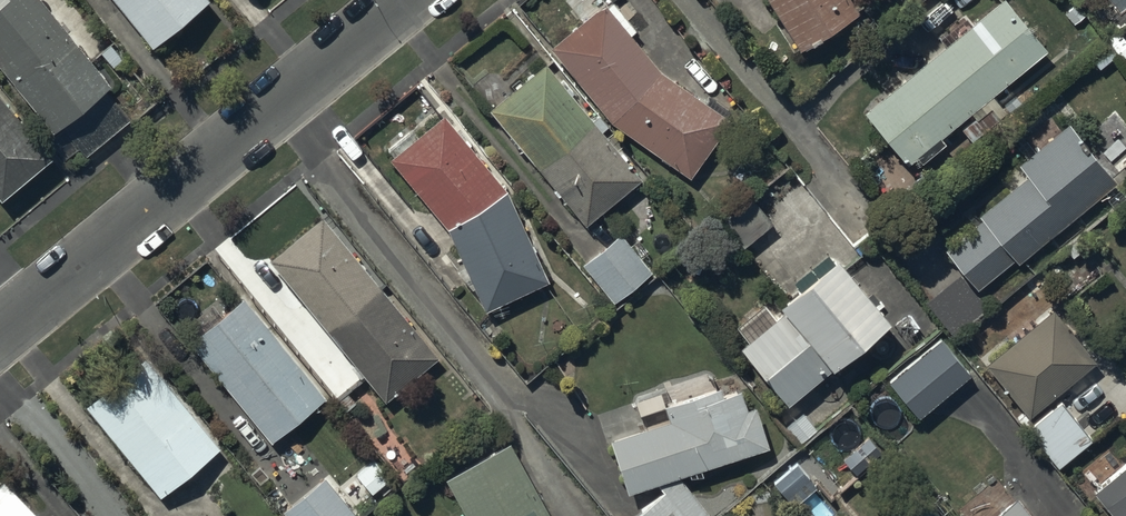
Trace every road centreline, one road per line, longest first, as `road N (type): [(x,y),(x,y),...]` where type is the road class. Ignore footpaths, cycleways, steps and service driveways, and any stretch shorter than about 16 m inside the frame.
road 1 (unclassified): [(403,0),(0,335)]

